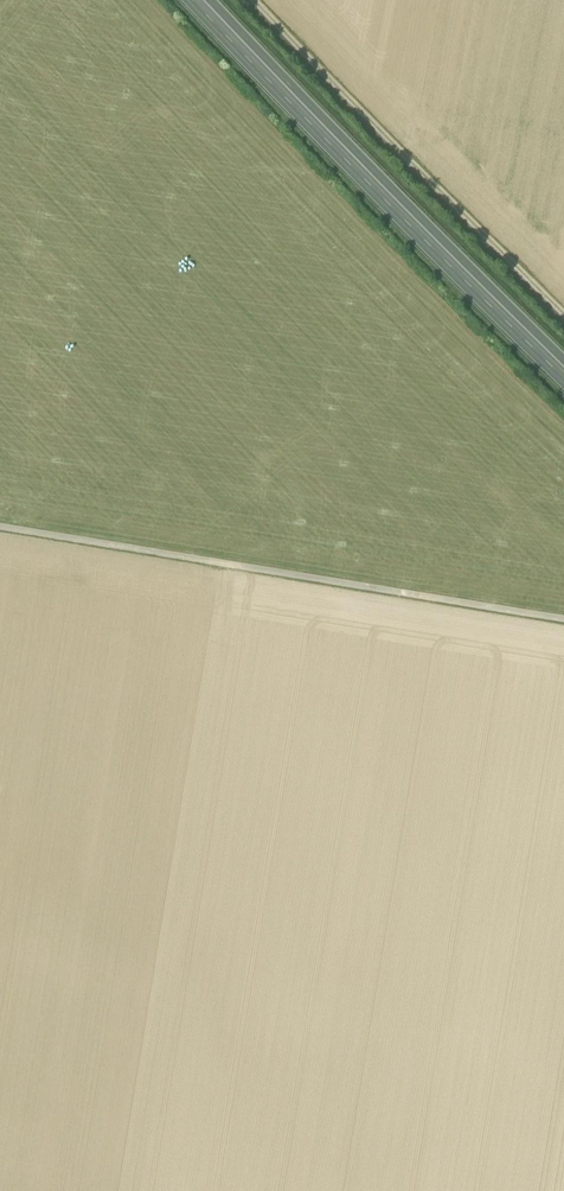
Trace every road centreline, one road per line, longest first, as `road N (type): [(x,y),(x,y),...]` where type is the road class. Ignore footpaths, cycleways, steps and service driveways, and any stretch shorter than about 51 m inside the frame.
road 1 (track): [(563,621),(0,529)]
road 2 (trunk): [(198,0),(563,373)]
road 3 (track): [(563,315),(251,0)]

